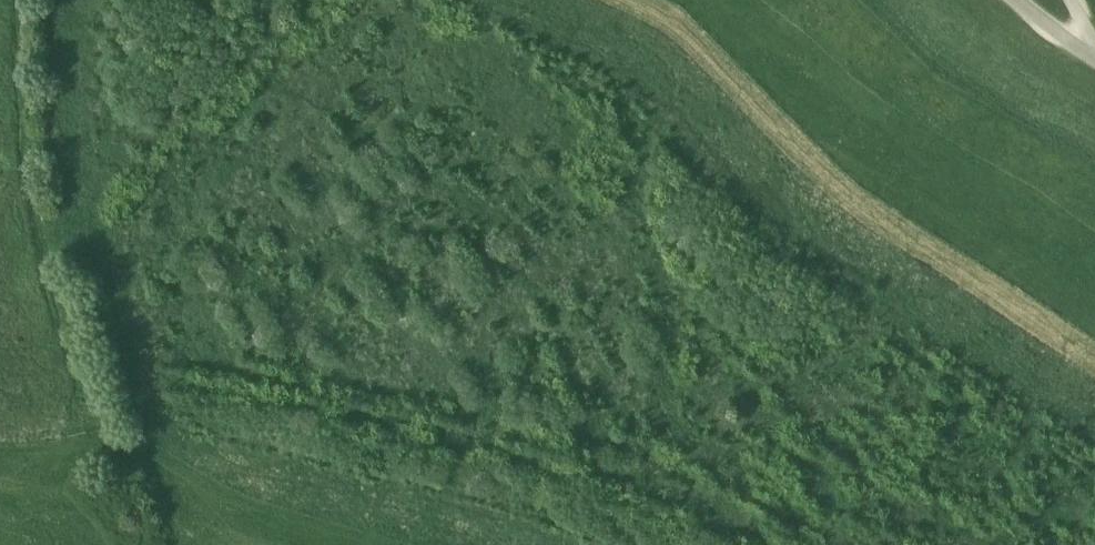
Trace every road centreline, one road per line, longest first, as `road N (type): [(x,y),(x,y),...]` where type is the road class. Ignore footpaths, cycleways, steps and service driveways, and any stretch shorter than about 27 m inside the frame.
road 1 (track): [(134,509),(27,140),(19,0)]

